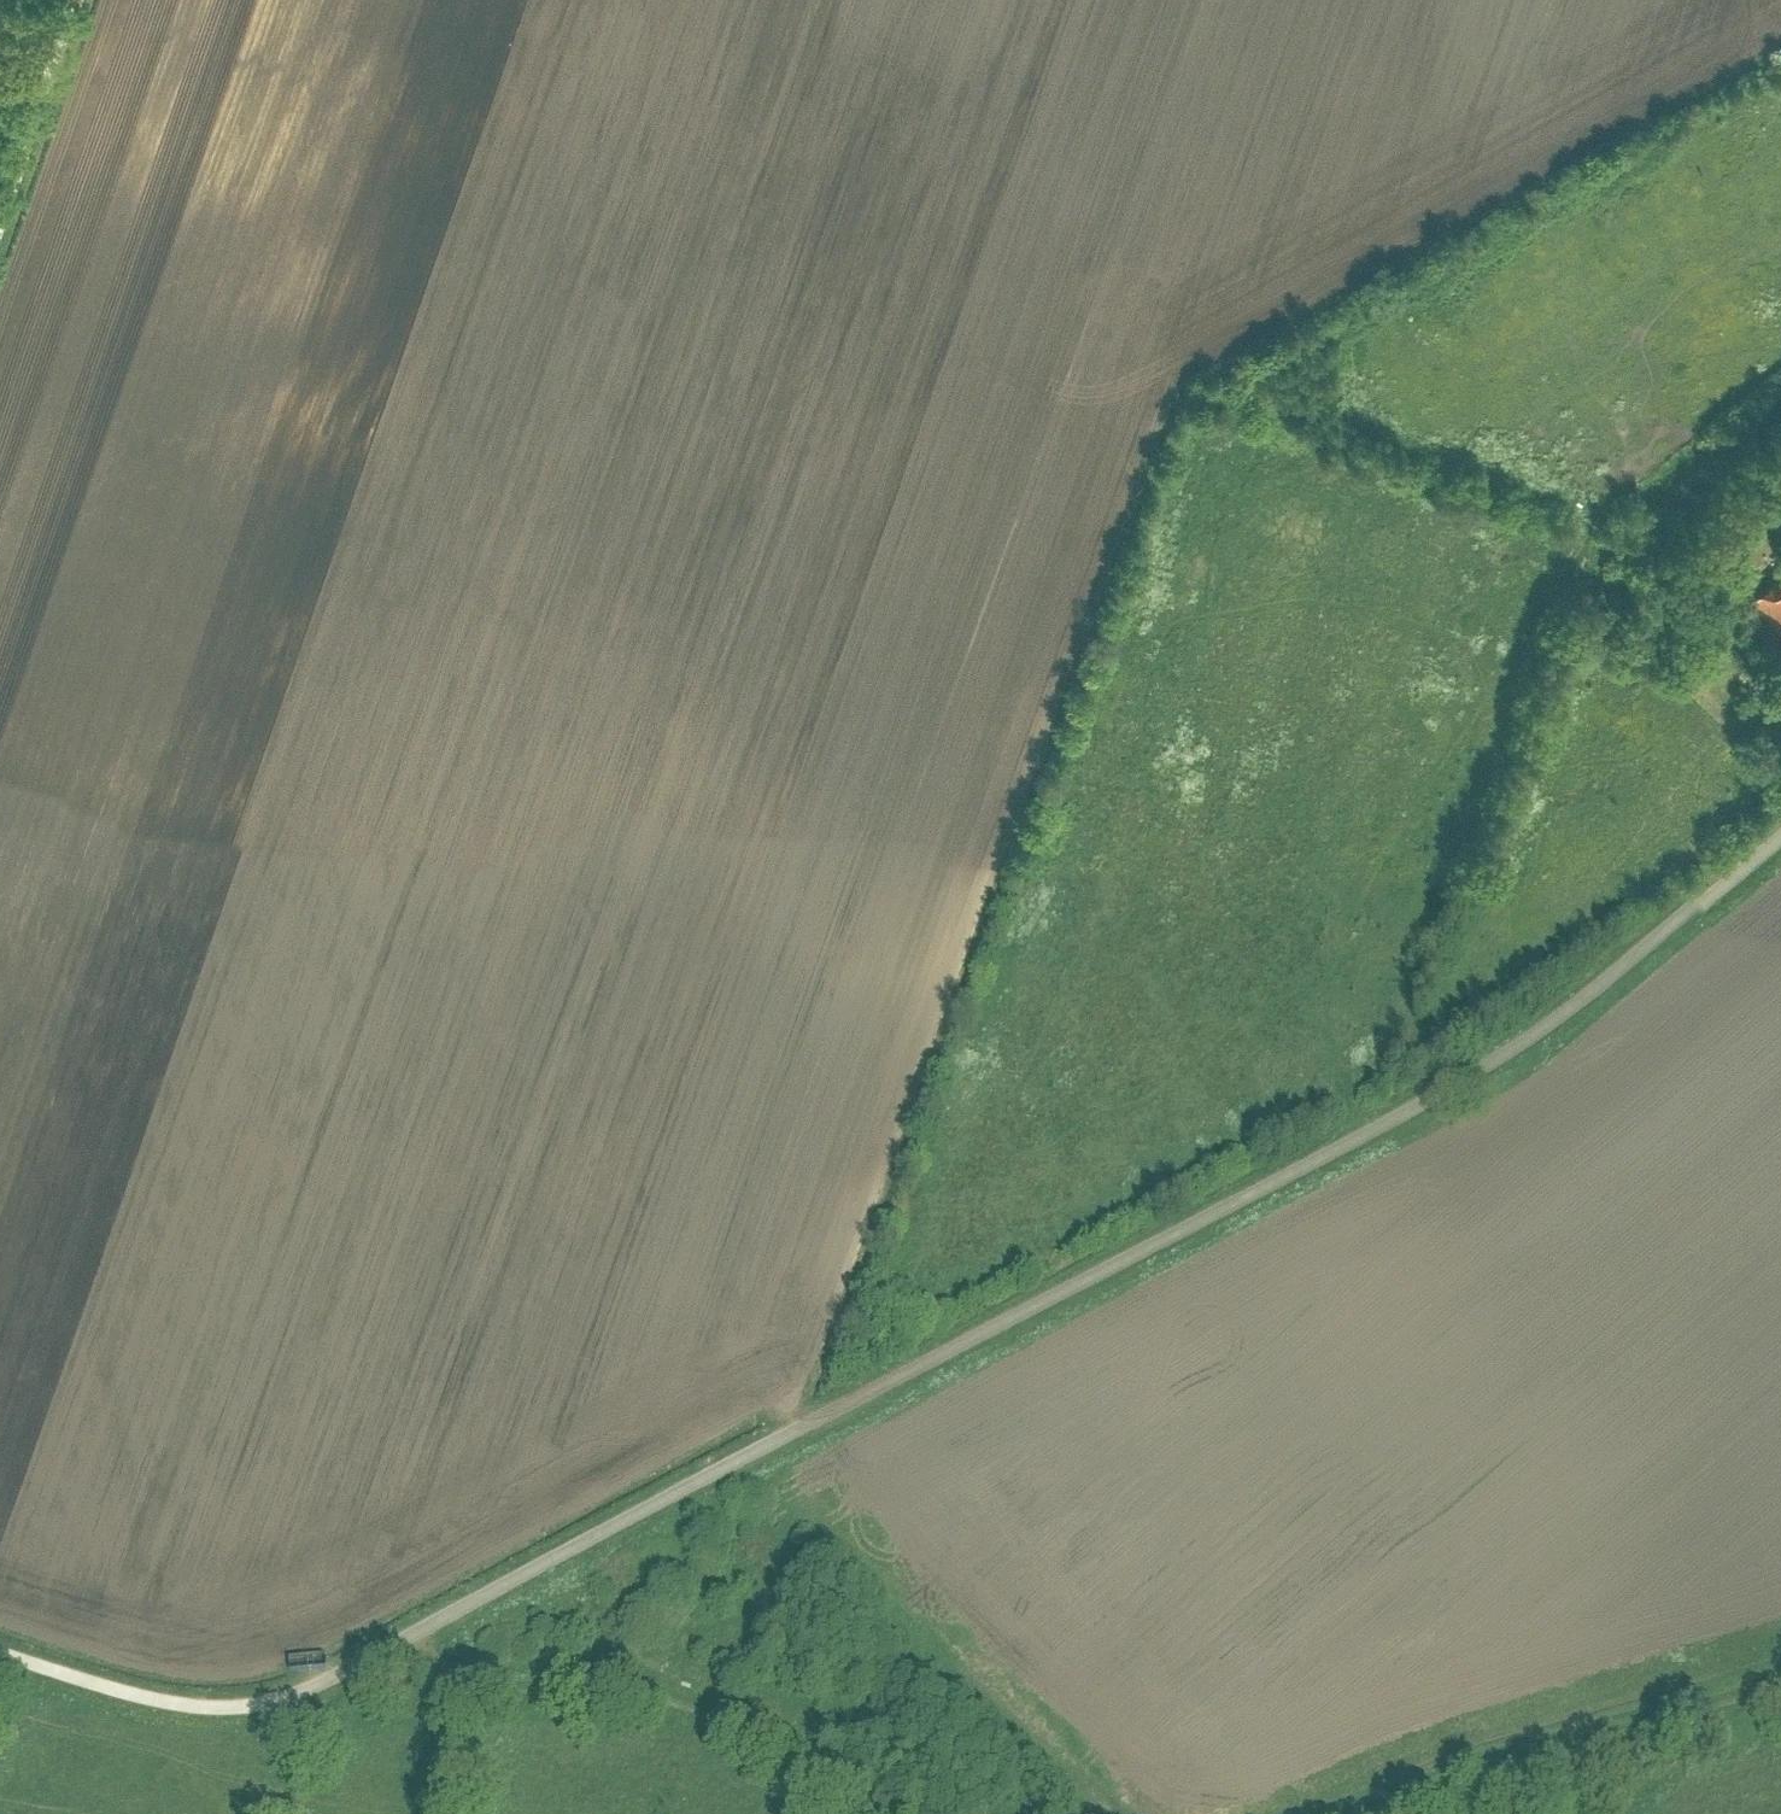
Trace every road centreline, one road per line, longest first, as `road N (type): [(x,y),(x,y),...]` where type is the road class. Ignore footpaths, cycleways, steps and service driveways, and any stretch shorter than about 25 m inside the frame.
road 1 (unclassified): [(227,1710),(283,1701),(342,1676),(948,1346),(1407,1112),(1602,987),(1780,829)]
road 2 (track): [(852,1813),(724,1730),(621,1700),(444,1690),(403,1643)]
road 3 (track): [(1780,1676),(1420,1813)]
road 4 (unclassified): [(0,233),(80,0)]
road 5 (unclassified): [(227,1710),(131,1695),(0,1653)]

